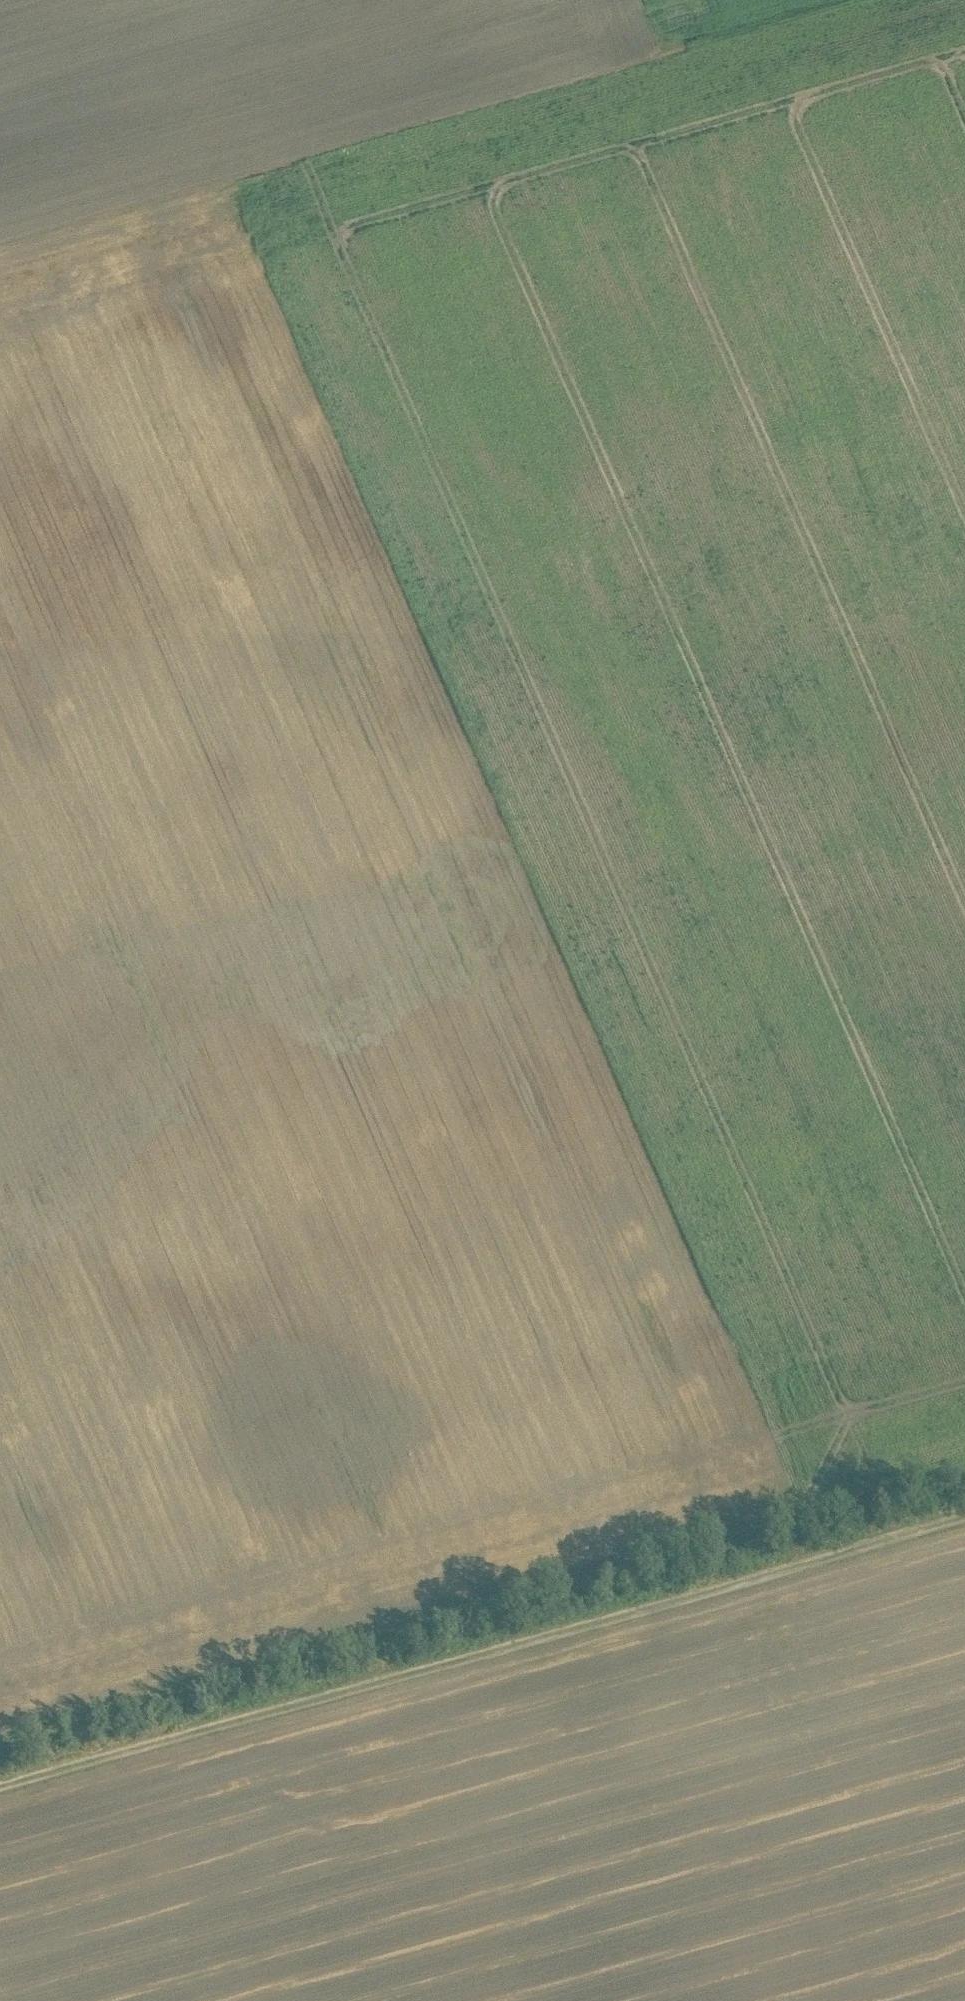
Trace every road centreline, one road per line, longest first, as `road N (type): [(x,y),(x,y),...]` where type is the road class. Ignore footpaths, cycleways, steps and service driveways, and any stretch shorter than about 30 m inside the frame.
road 1 (track): [(0,1781),(964,1510)]

